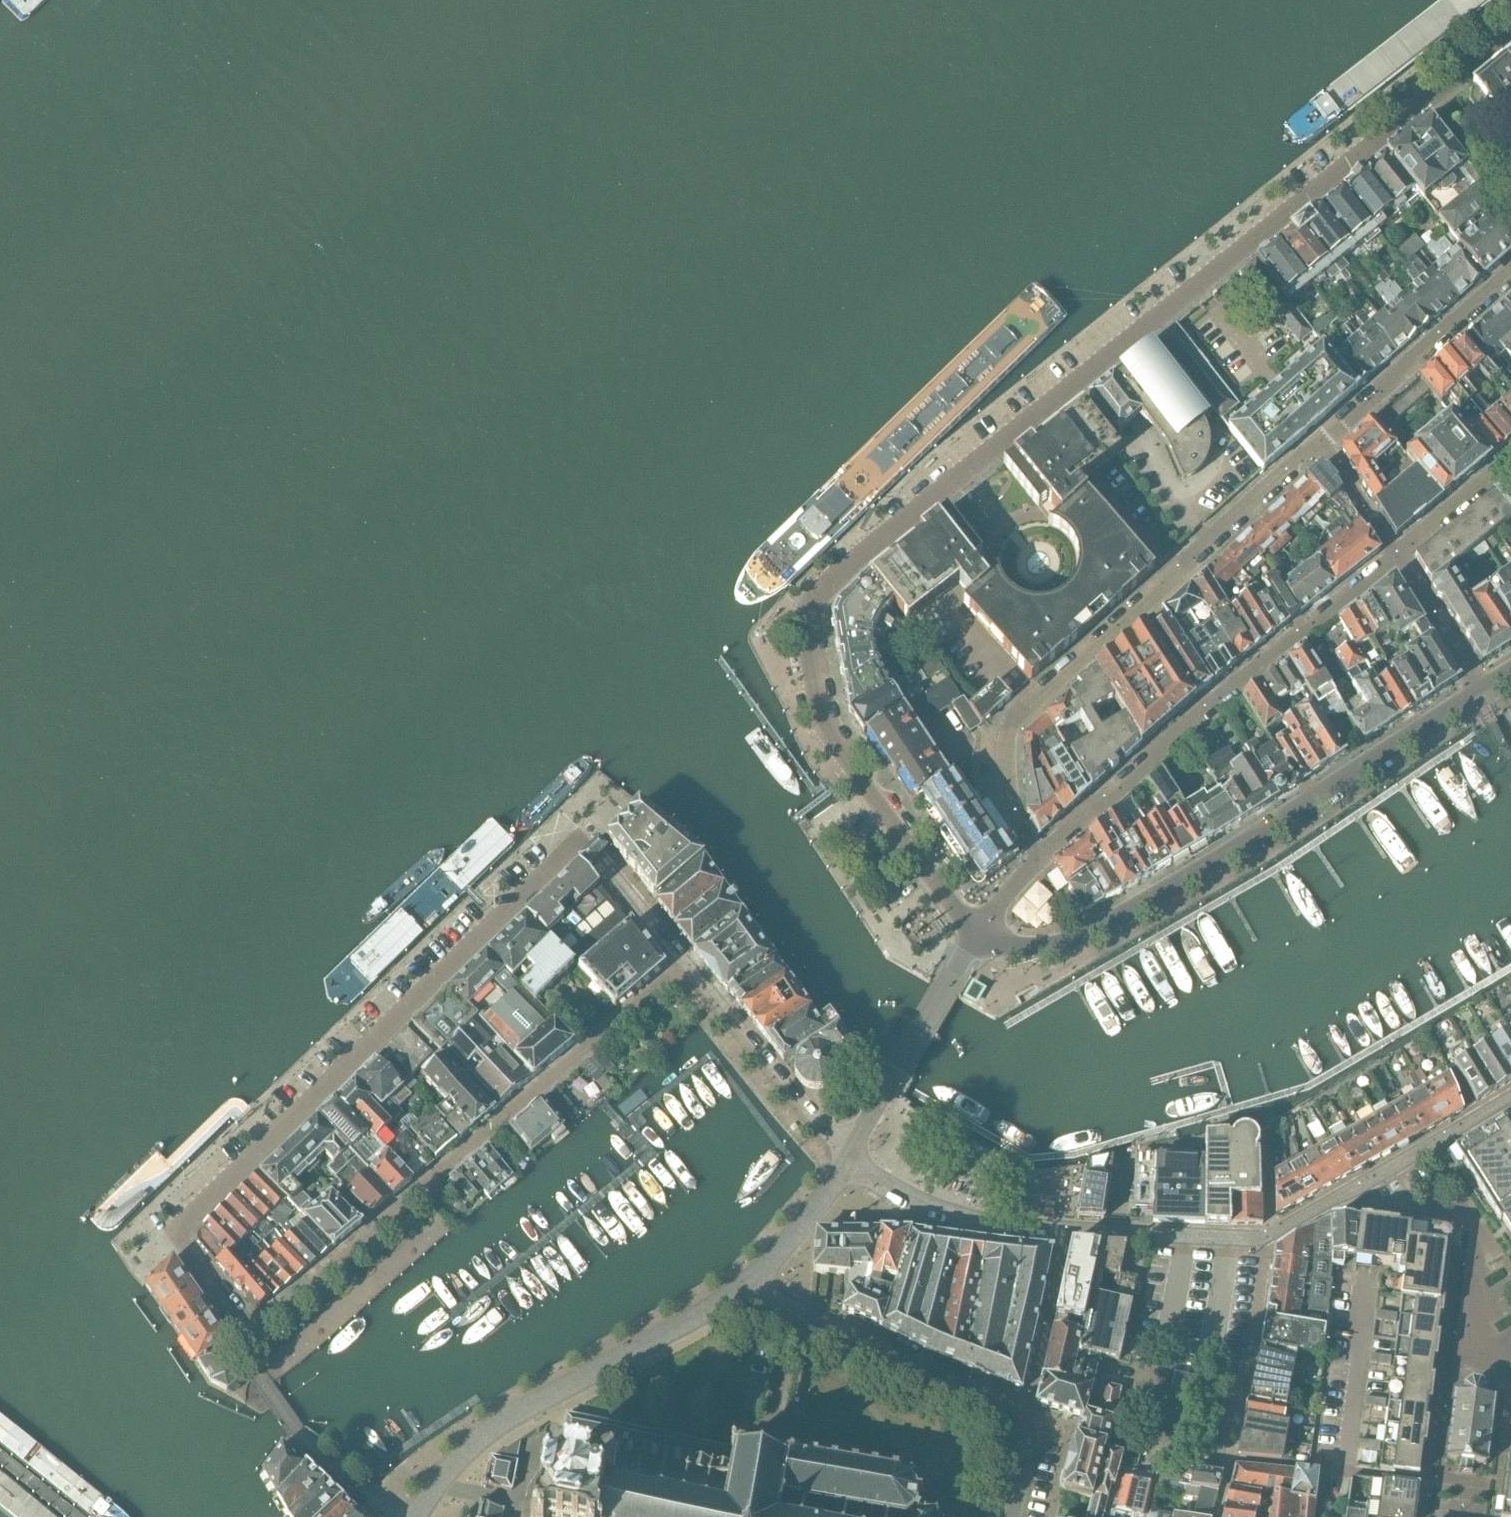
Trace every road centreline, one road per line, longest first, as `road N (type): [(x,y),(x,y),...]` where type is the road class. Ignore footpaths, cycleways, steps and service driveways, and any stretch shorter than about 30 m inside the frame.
road 1 (residential): [(685,962),(247,1337),(173,1236),(583,834),(604,858)]
road 2 (residential): [(983,928),(962,917),(830,728),(811,647),(810,616),(823,585),(1510,33)]
road 3 (tertiary): [(983,928),(1037,948),(1086,935),(1478,693)]
road 4 (residential): [(1038,860),(1022,837),(1009,790),(1006,742),(1015,713),(1324,441)]
road 5 (residential): [(1399,558),(1038,860)]
road 6 (tertiary): [(411,1516),(446,1468),(485,1436),(743,1285)]
road 7 (residential): [(1323,1488),(1326,1468),(1346,1471),(1369,1180)]
road 8 (residential): [(743,1285),(1004,1404),(1021,1420)]
road 9 (tertiary): [(847,1158),(983,928)]
road 10 (residential): [(1223,1491),(1270,1234)]
road 11 (residential): [(685,962),(847,1158)]
road 12 (residential): [(1324,441),(1510,278)]
road 13 (residential): [(847,1158),(941,1210),(1066,1228)]
road 14 (residential): [(1066,1228),(1270,1234)]
road 15 (residential): [(1021,1420),(1066,1228)]
road 16 (tertiary): [(743,1285),(777,1257),(847,1158)]
road 17 (residential): [(1369,1180),(1510,1096)]
road 18 (residential): [(1478,693),(1399,558)]
road 19 (residential): [(1399,558),(1324,441)]
road 20 (residential): [(604,858),(685,962)]
road 21 (residential): [(1495,473),(1399,558)]
road 22 (residential): [(393,1516),(299,1430)]

